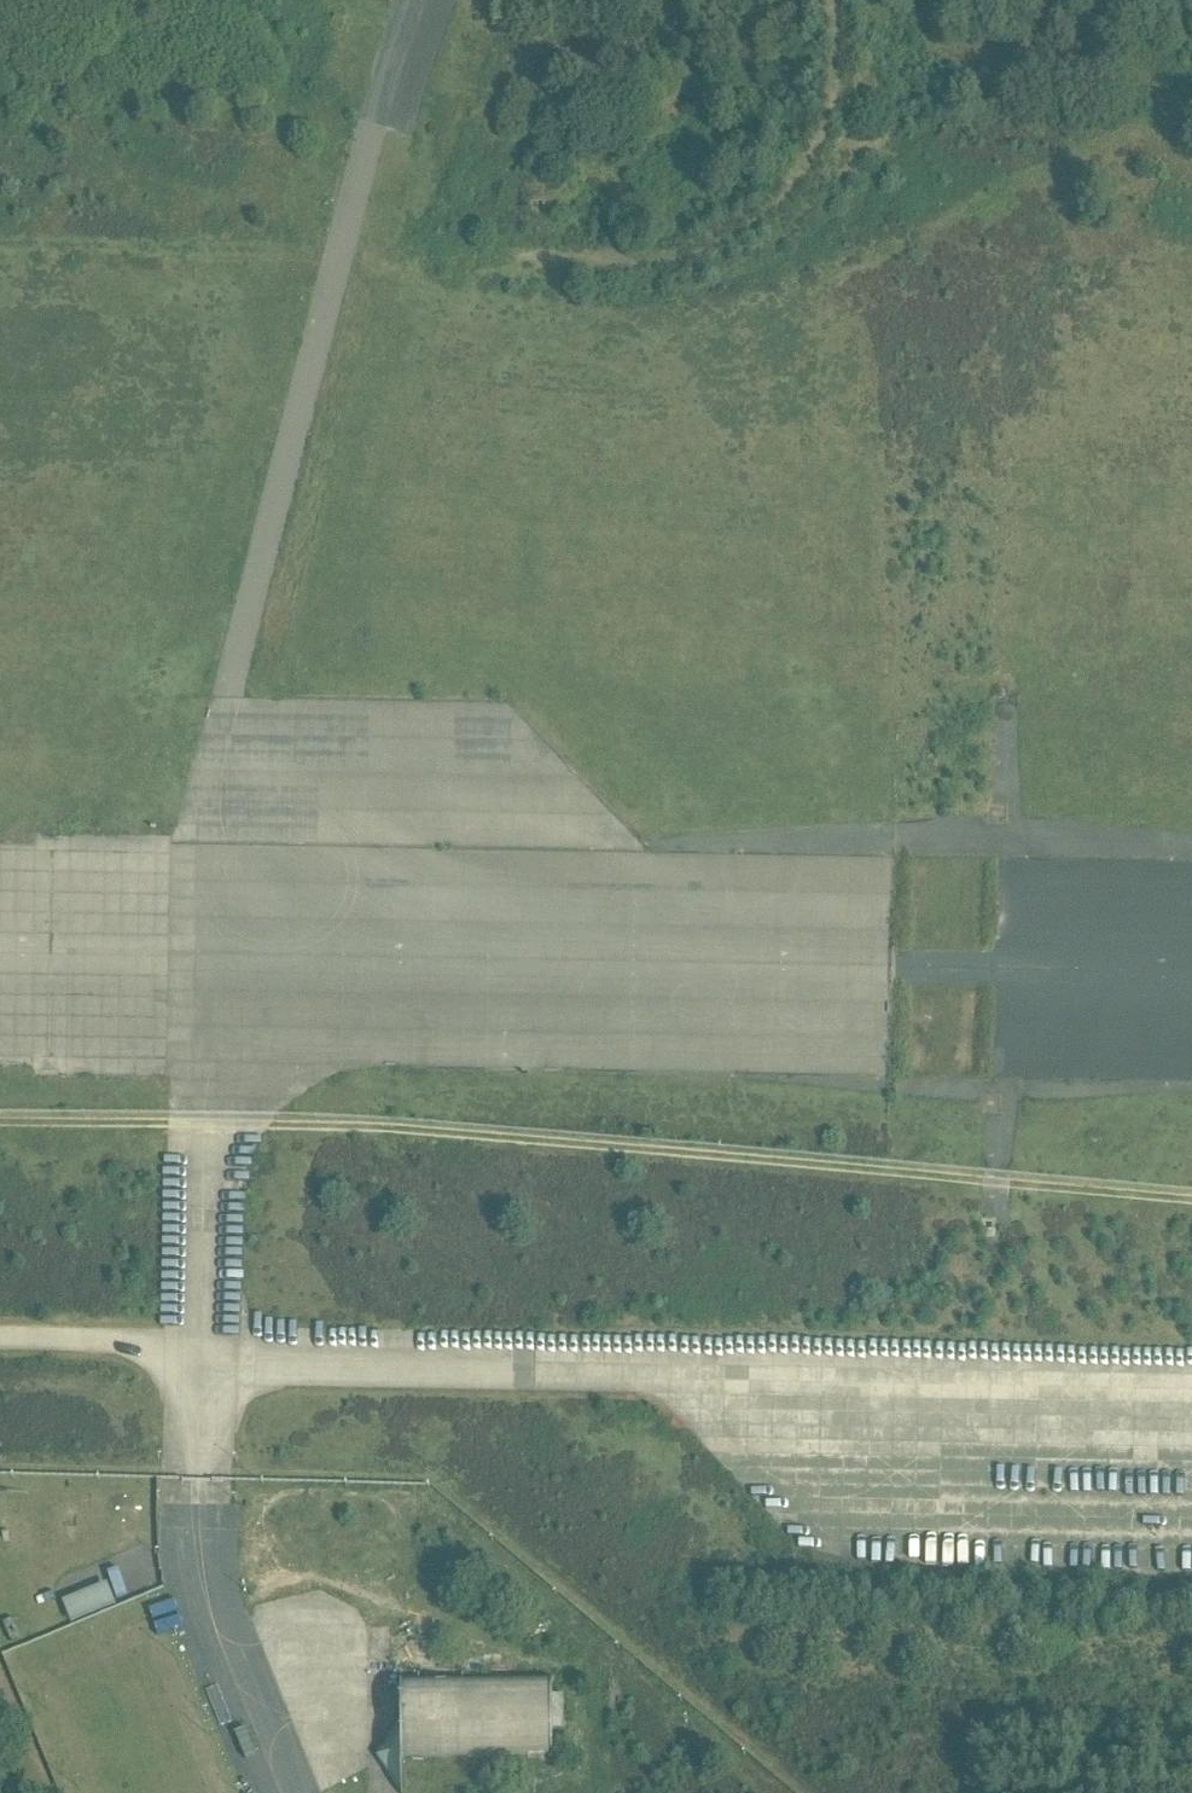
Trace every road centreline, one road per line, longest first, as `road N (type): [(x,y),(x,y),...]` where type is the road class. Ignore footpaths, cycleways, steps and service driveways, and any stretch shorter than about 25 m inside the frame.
road 1 (track): [(203,1123),(398,1129),(1191,1200)]
road 2 (track): [(0,1121),(203,1123)]

